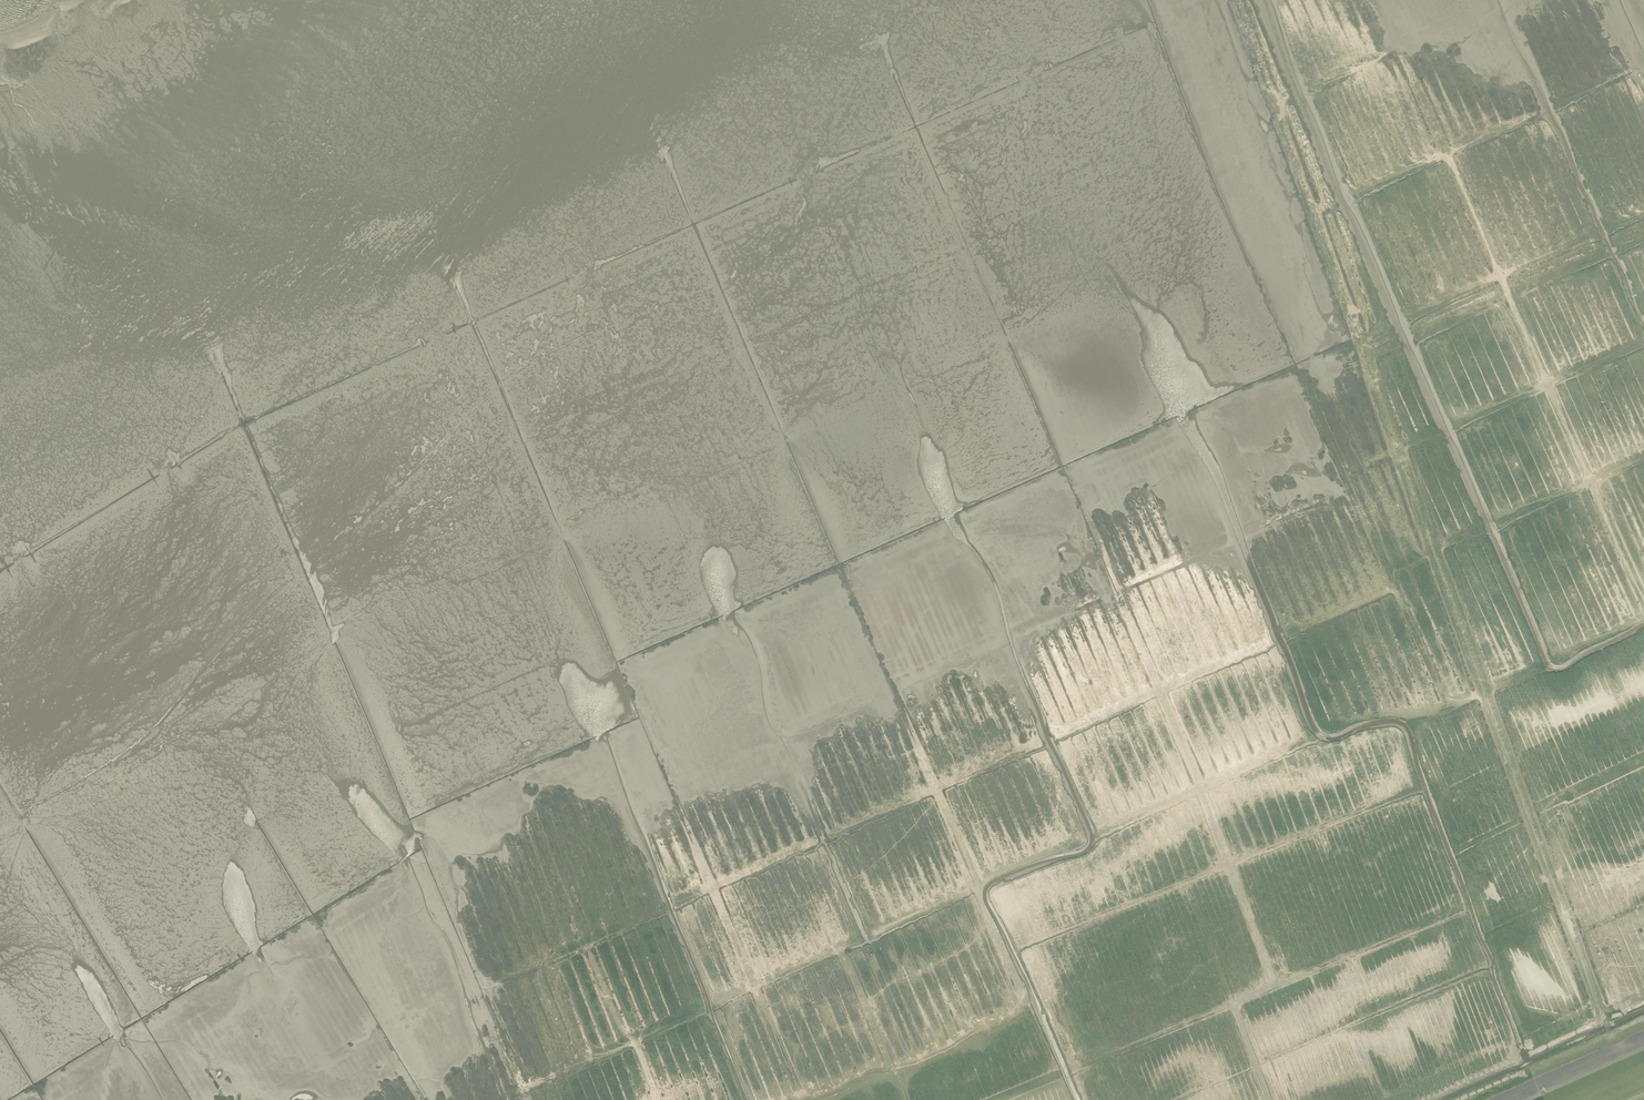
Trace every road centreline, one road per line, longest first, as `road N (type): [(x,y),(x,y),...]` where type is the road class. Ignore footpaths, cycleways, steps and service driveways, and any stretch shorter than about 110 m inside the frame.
road 1 (track): [(1525,1099),(1643,1047)]

